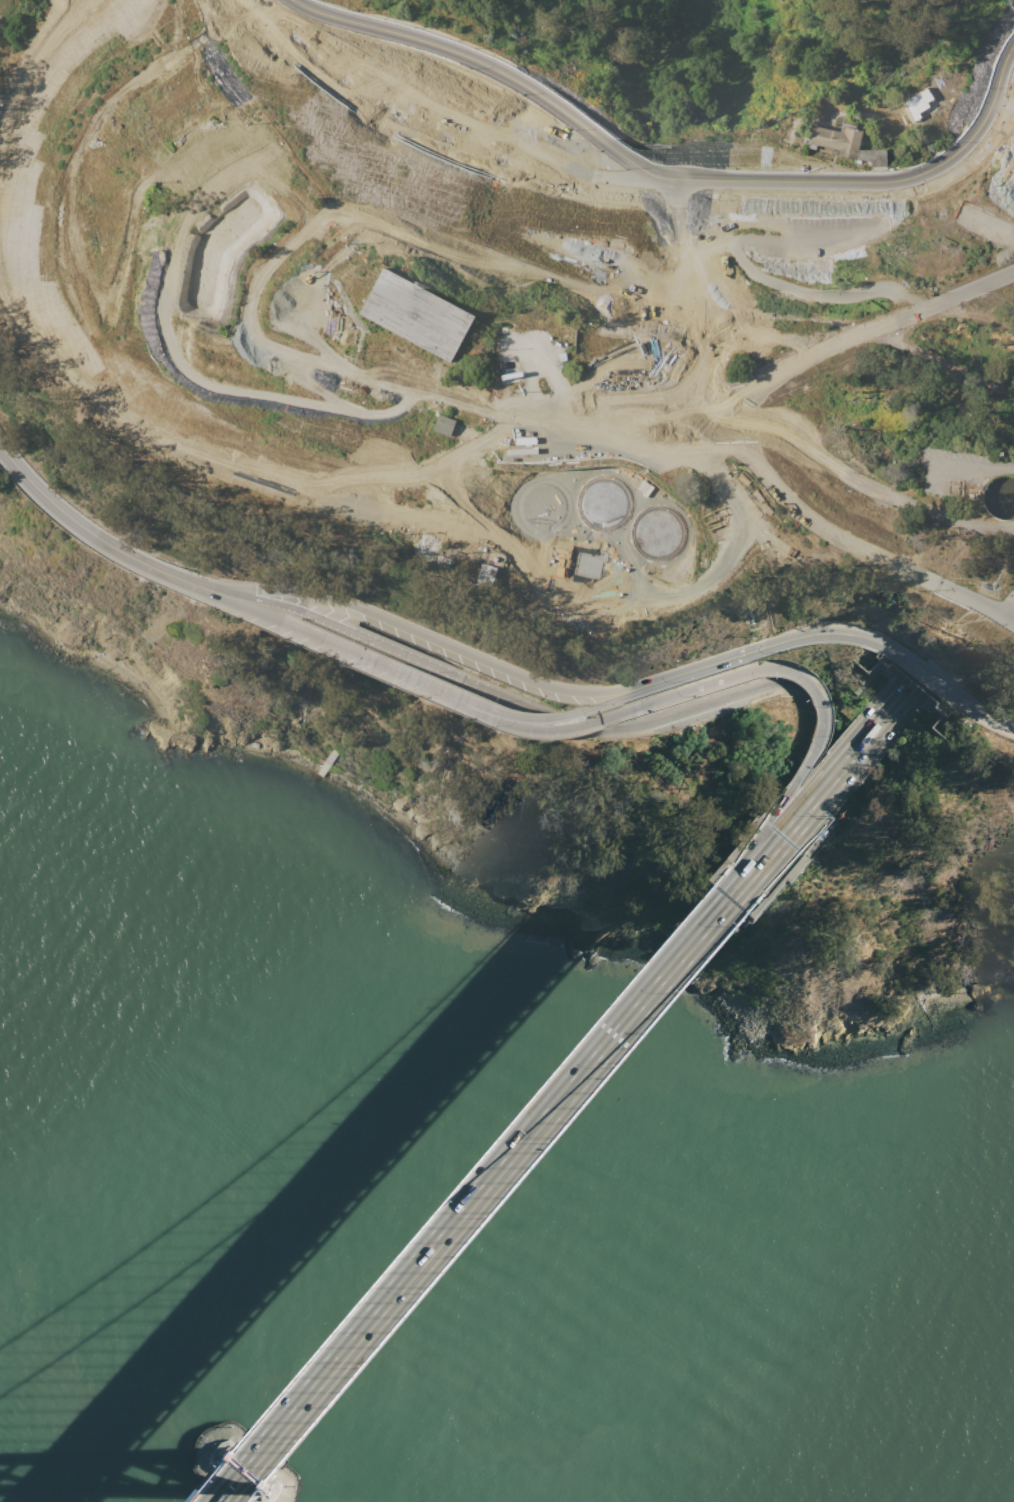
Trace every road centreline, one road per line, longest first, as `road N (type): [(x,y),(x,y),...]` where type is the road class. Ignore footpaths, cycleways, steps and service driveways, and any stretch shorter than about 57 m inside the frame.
road 1 (residential): [(706,178),(681,252),(691,283),(698,303),(701,312),(715,356),(685,401),(525,416),(280,349),(264,337),(257,313),(268,290),(331,227),(368,216),(631,319),(666,317),(698,303)]
road 2 (tertiary): [(1013,47),(971,142),(929,172),(898,179),(706,178),(641,166),(499,71),(283,0)]
road 3 (motorway): [(727,888),(208,1501)]
road 4 (motorway): [(232,1501),(741,900)]
road 5 (residential): [(0,266),(36,330),(132,426),(322,487),(428,481),(465,455),(504,445),(686,449)]
road 6 (residential): [(429,390),(377,419),(214,392),(172,343),(166,319),(173,244),(218,189),(285,159)]
road 7 (residential): [(263,0),(316,61),(377,110),(448,147),(540,172),(637,185),(674,175)]
road 8 (motorway): [(804,777),(819,718),(810,697),(789,682),(762,681),(646,719),(601,723),(560,717),(459,678)]
road 9 (residential): [(708,277),(711,253),(759,230),(892,218),(978,186),(1009,205),(1006,217)]
road 10 (tertiary): [(694,669),(564,687),(367,609)]
road 11 (residential): [(707,332),(835,321),(1013,400)]
road 12 (tertiary): [(1013,728),(866,639),(818,633),(764,647)]
road 13 (motorway): [(899,687),(727,888)]
road 14 (motorway): [(796,673),(820,699),(820,736),(727,888)]
road 15 (motorway): [(750,888),(902,689)]
road 16 (residential): [(109,0),(30,77),(0,195)]
road 17 (motorway): [(436,682),(458,701),(526,724),(638,707)]
road 18 (tertiary): [(131,560),(38,490),(0,443)]
road 19 (motorway): [(459,678),(301,612)]
road 20 (tertiary): [(279,618),(436,682)]
road 21 (motorway): [(638,707),(761,668),(796,673)]
road 22 (tertiary): [(367,609),(306,591),(209,585)]
road 23 (tertiary): [(436,682),(520,711),(581,705)]
road 24 (tertiary): [(158,572),(279,618)]
road 25 (motorway): [(750,888),(804,777)]

